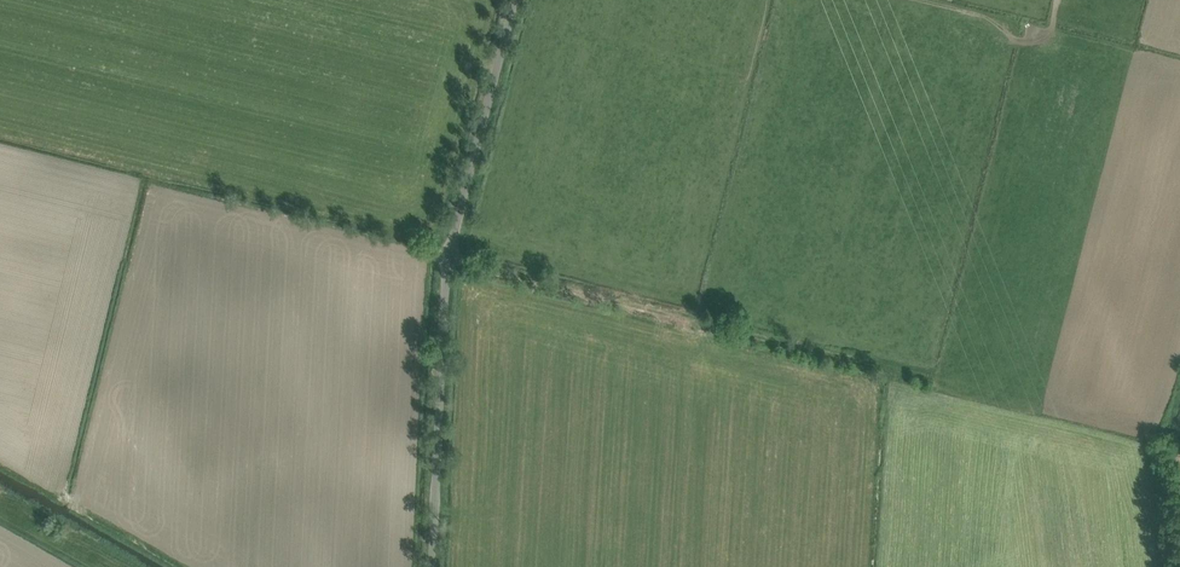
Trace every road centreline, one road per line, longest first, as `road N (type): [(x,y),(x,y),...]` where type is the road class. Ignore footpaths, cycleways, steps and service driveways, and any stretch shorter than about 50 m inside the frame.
road 1 (unclassified): [(442,566),(454,250),(513,0)]

